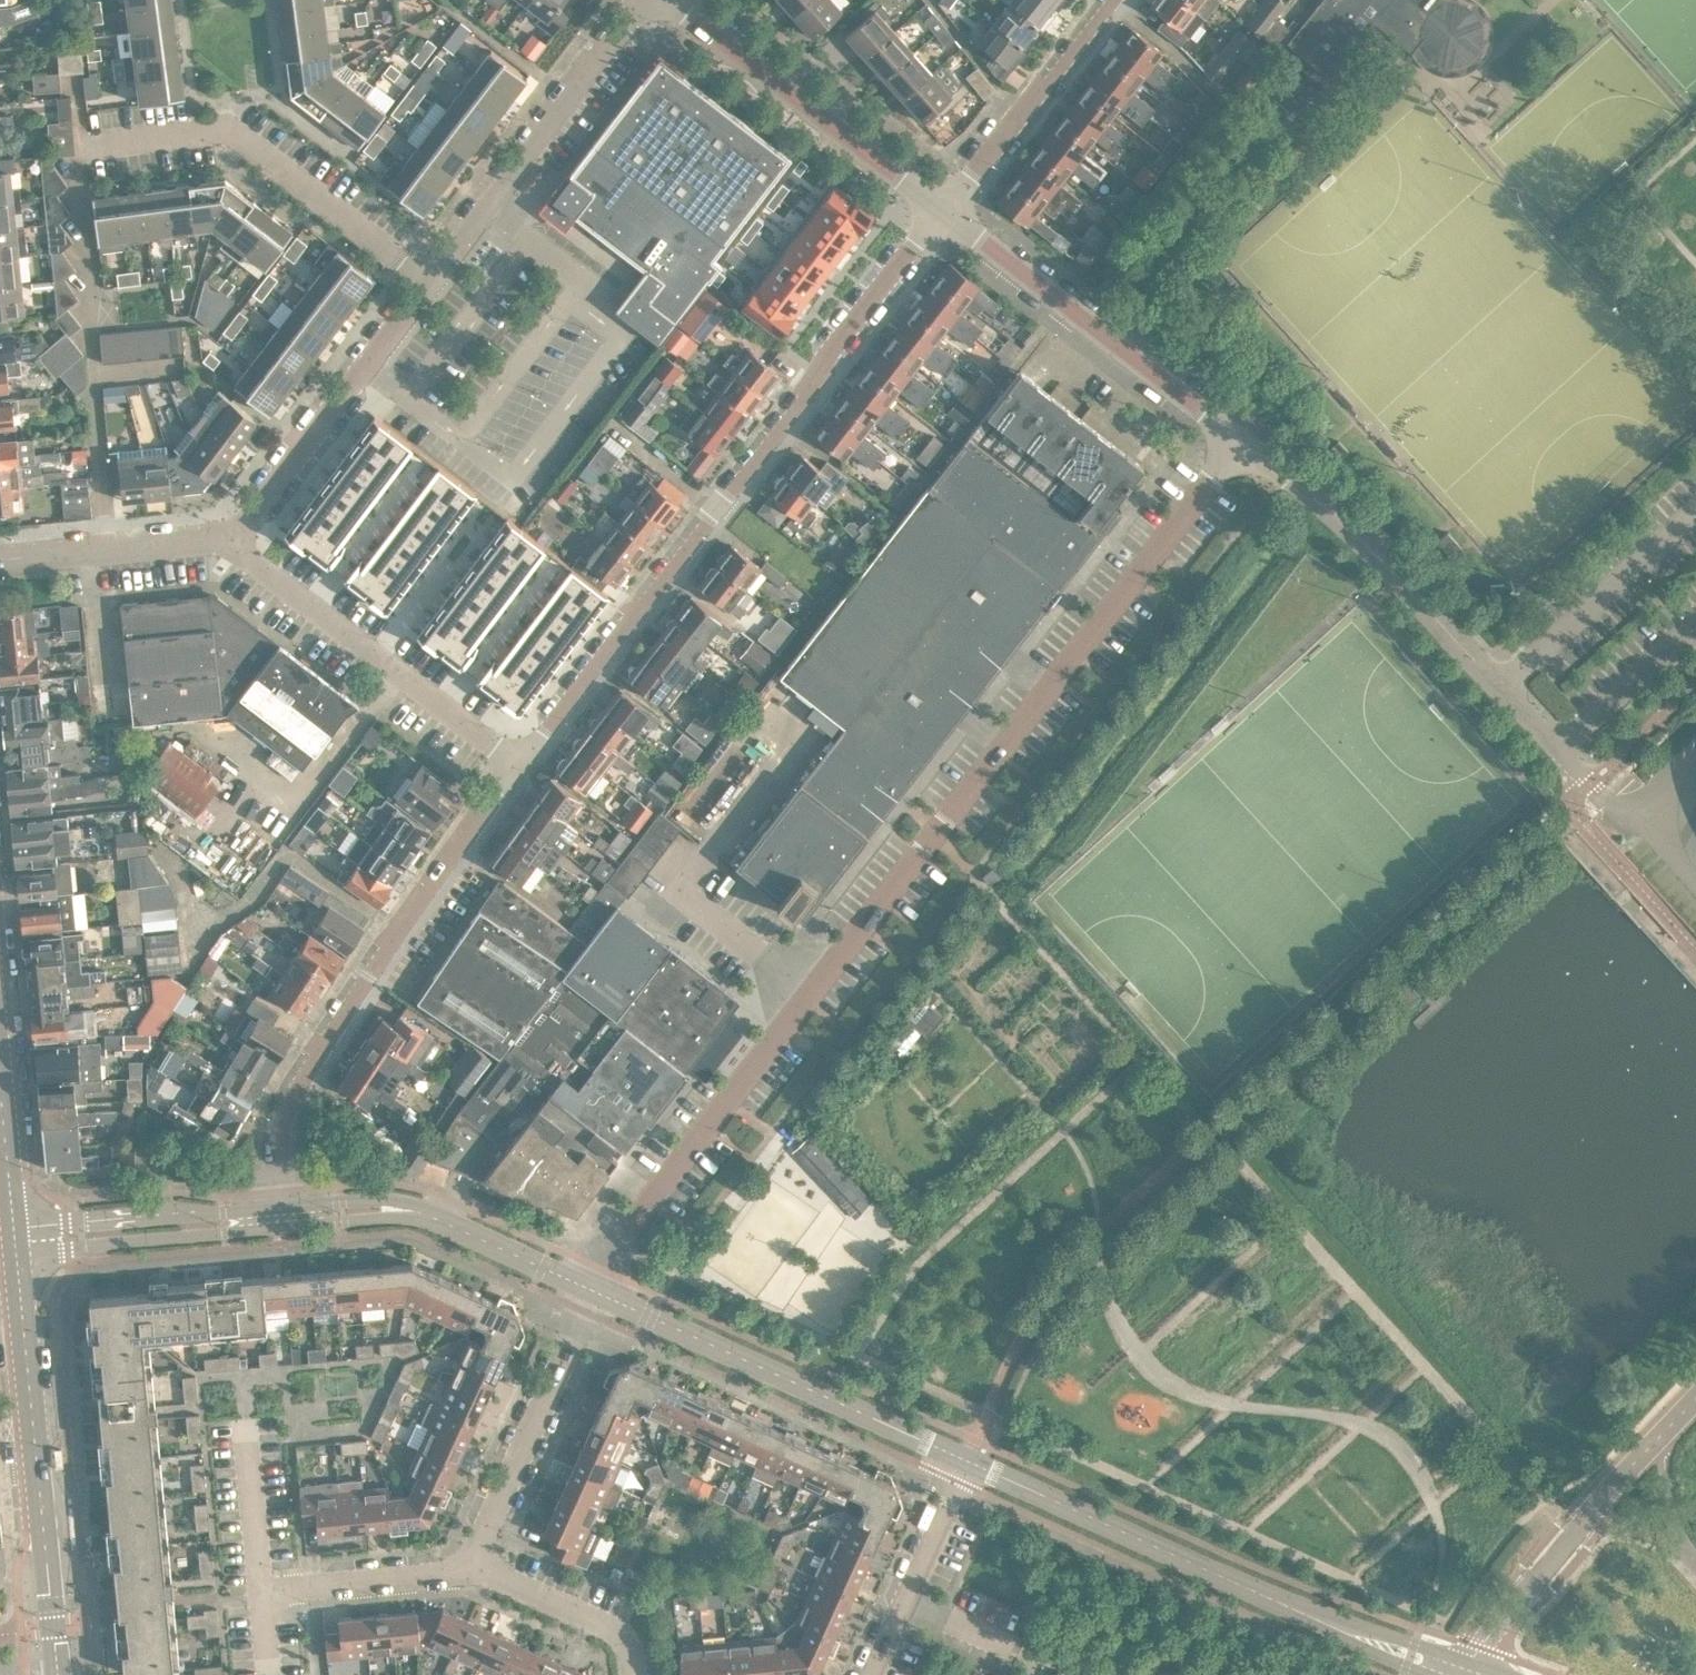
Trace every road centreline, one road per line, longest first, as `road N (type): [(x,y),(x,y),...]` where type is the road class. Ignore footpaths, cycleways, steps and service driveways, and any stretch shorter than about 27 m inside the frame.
road 1 (unclassified): [(590,1290),(608,1248),(941,837),(1232,441)]
road 2 (residential): [(523,767),(931,212)]
road 3 (unclassified): [(1630,814),(1592,790),(1363,541),(1269,462),(1232,441)]
road 4 (tertiary): [(1460,1674),(969,1462)]
road 5 (residential): [(275,1219),(279,1127),(332,1036),(523,767)]
road 6 (tertiary): [(56,1668),(14,1243)]
road 7 (tertiary): [(969,1462),(590,1290)]
road 8 (residential): [(1232,441),(931,212)]
road 9 (residential): [(430,279),(222,127),(107,145)]
road 10 (unclassified): [(523,767),(238,541)]
road 11 (residential): [(1465,1674),(1572,1538),(1695,1405)]
road 12 (residential): [(430,279),(641,0)]
road 13 (residential): [(467,1569),(264,1591),(251,1458)]
road 14 (residential): [(931,212),(672,0)]
road 15 (tertiary): [(590,1290),(439,1218),(394,1208),(275,1219)]
road 16 (residential): [(238,541),(430,279)]
road 17 (residential): [(467,1569),(590,1290)]
road 18 (residential): [(931,212),(1109,0)]
road 19 (tertiary): [(14,1243),(275,1219)]
road 20 (residential): [(0,563),(238,541)]
road 21 (residential): [(868,1674),(969,1462)]
road 22 (residential): [(633,1674),(608,1633),(467,1569)]
road 23 (tertiary): [(14,1243),(0,1095)]

